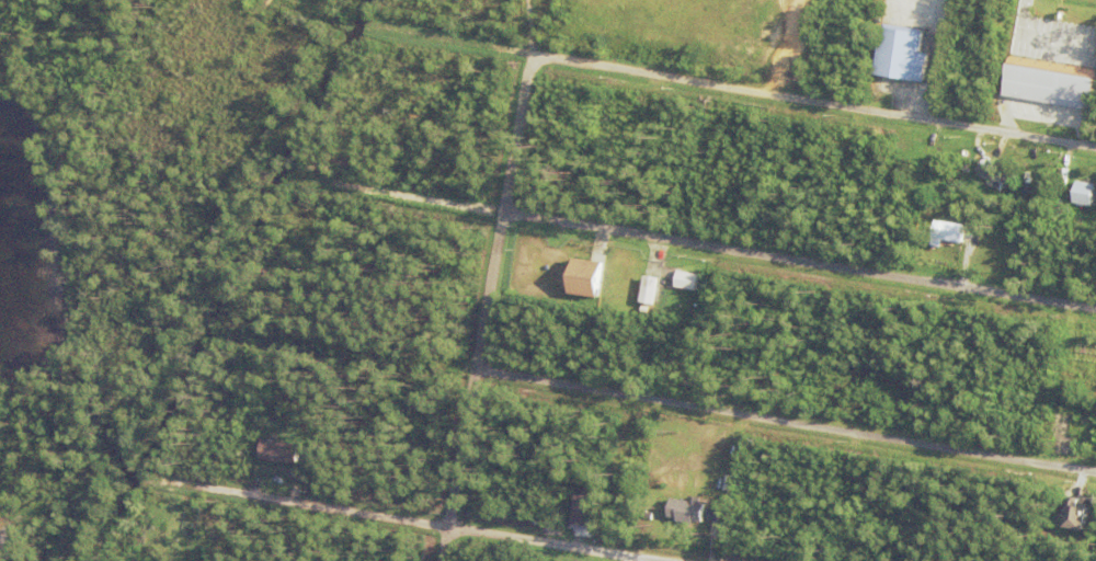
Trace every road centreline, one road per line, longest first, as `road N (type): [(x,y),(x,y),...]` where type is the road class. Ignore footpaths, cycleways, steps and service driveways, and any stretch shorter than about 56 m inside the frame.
road 1 (residential): [(221,331),(1095,471)]
road 2 (residential): [(299,183),(1095,312)]
road 3 (residential): [(369,33),(1095,151)]
road 4 (residential): [(189,486),(660,560)]
road 5 (residential): [(267,0),(144,260)]
road 6 (residential): [(447,560),(479,367)]
road 7 (residential): [(504,216),(532,57)]
road 8 (residential): [(504,216),(479,367)]

